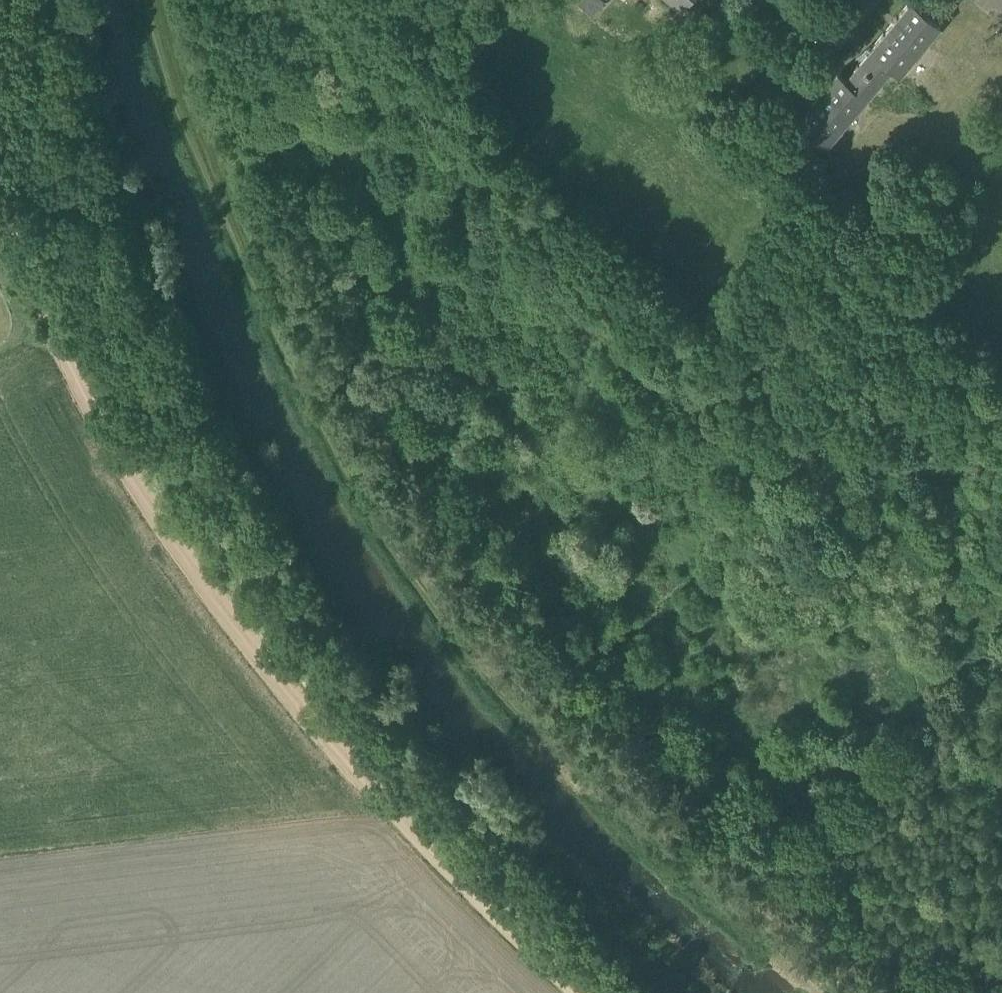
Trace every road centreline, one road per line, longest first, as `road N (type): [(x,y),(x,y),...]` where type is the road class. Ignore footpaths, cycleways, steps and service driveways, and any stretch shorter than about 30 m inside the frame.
road 1 (track): [(819,992),(541,728),(382,529),(195,135),(165,0)]
road 2 (track): [(0,225),(140,480),(268,658),(373,785),(574,992)]
road 3 (track): [(1001,960),(898,964),(877,980),(878,992)]

